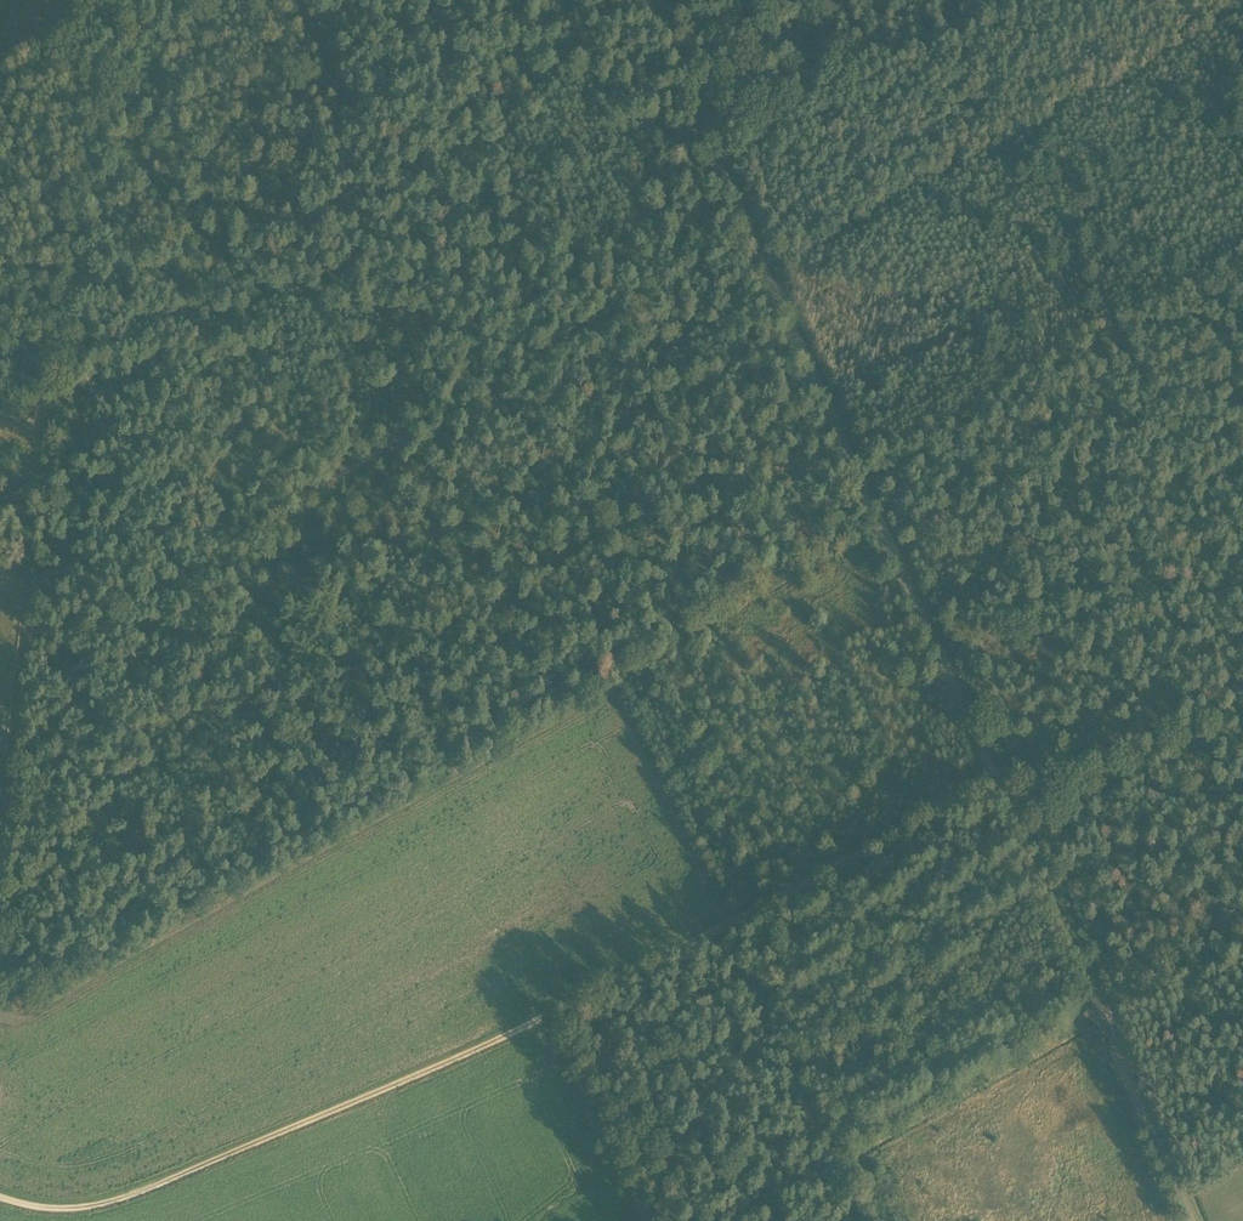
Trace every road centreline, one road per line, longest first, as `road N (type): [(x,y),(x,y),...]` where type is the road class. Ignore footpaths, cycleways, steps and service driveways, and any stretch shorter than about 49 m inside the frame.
road 1 (unclassified): [(1184,1220),(1105,1022),(644,0)]
road 2 (track): [(995,783),(455,1062),(141,1195),(67,1217),(0,1200)]
road 3 (track): [(57,620),(754,246)]
road 4 (track): [(1023,0),(715,158)]
road 5 (track): [(1105,1022),(1242,948)]

